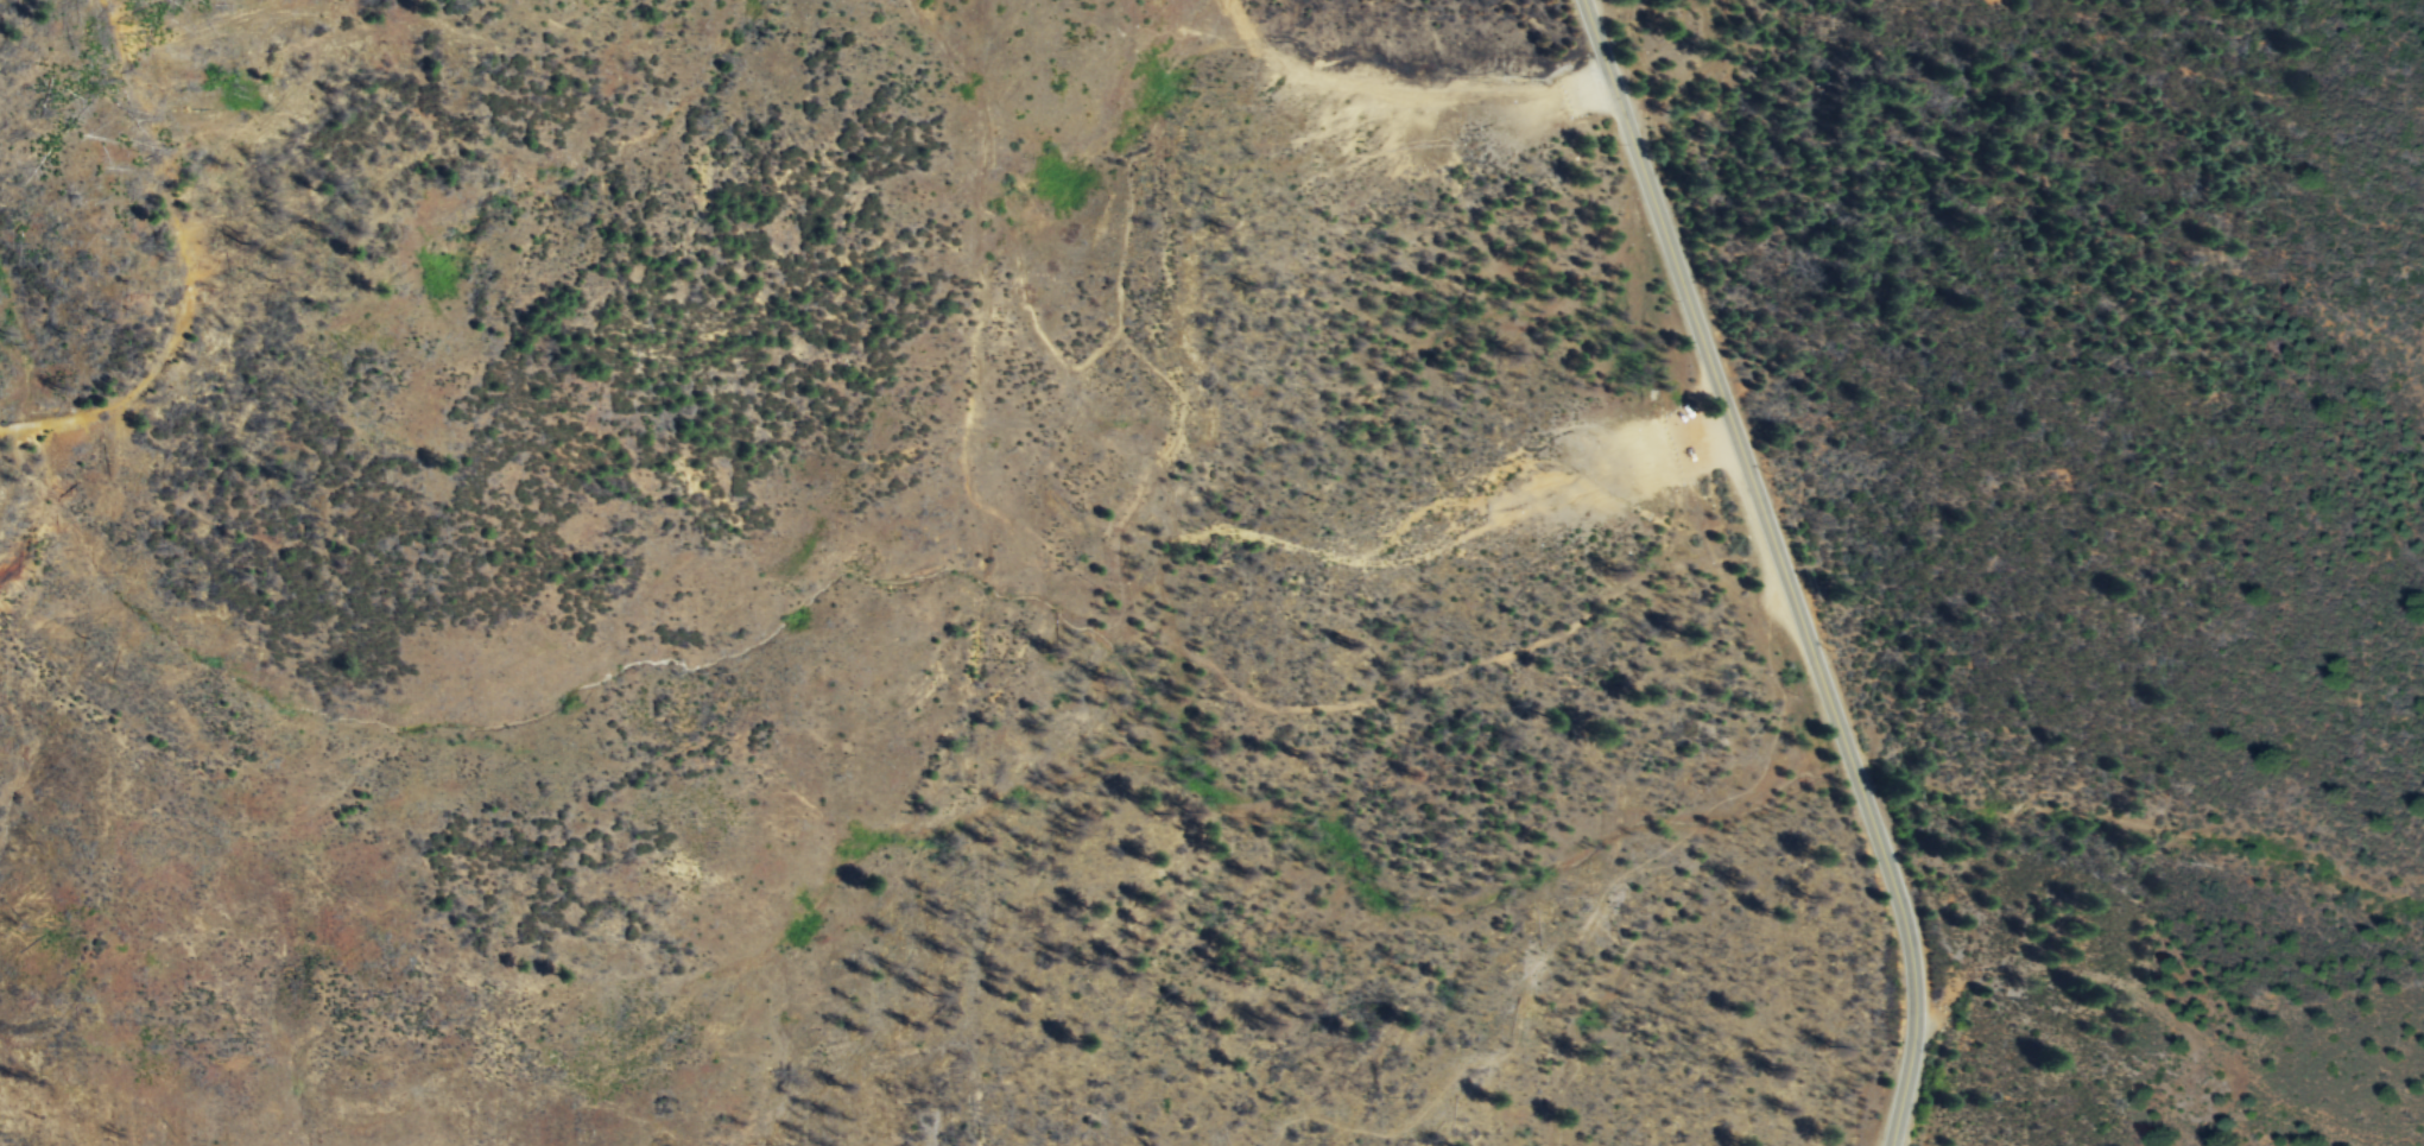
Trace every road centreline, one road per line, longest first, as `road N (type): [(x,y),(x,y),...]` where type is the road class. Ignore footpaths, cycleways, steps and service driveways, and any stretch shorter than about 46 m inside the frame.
road 1 (tertiary): [(1591,0),(1904,916),(1916,1002),(1891,1145)]
road 2 (track): [(0,430),(119,413),(166,375),(190,330),(195,289),(183,229),(105,0)]

